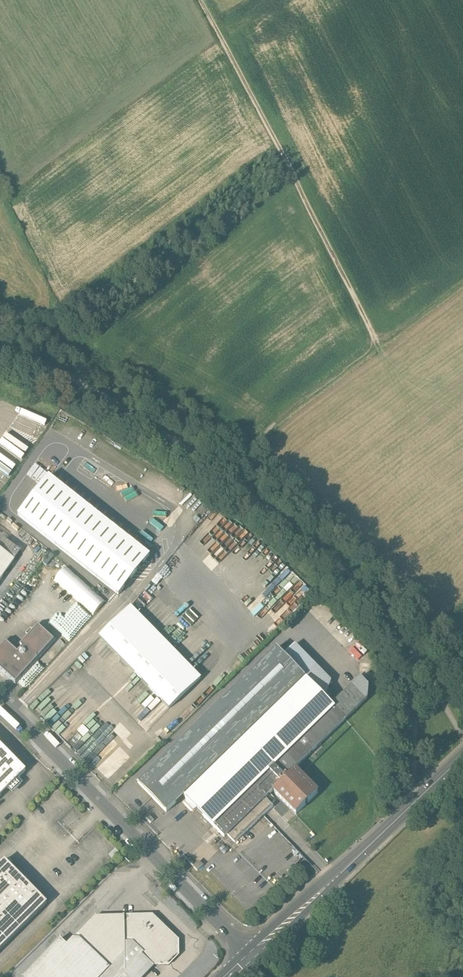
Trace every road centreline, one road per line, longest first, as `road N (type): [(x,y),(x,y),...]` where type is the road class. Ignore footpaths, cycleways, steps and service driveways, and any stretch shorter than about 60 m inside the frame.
road 1 (track): [(378,345),(201,0)]
road 2 (unclassified): [(0,700),(251,955)]
road 3 (secondary): [(251,955),(462,756)]
road 4 (track): [(231,479),(267,430),(378,345)]

